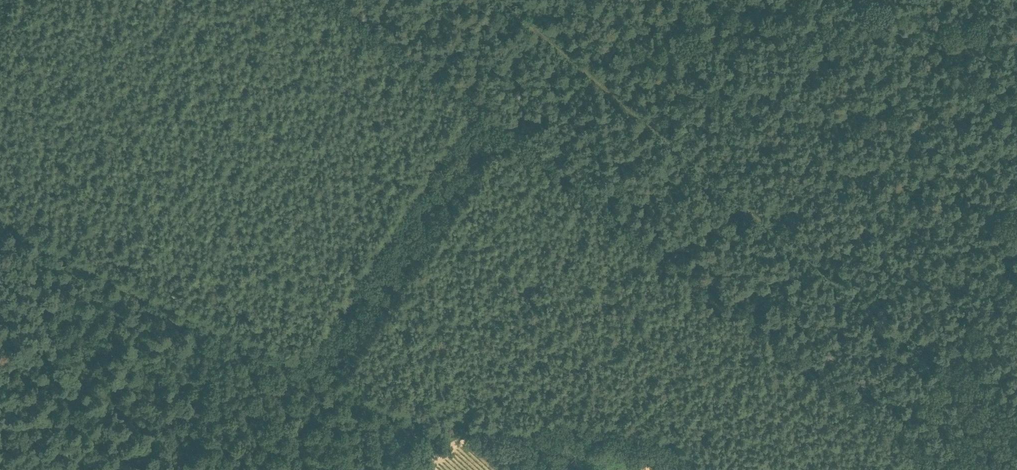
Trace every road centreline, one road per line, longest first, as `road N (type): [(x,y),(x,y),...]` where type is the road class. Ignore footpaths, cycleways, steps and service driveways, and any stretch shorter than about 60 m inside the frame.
road 1 (track): [(810,0),(1016,247)]

